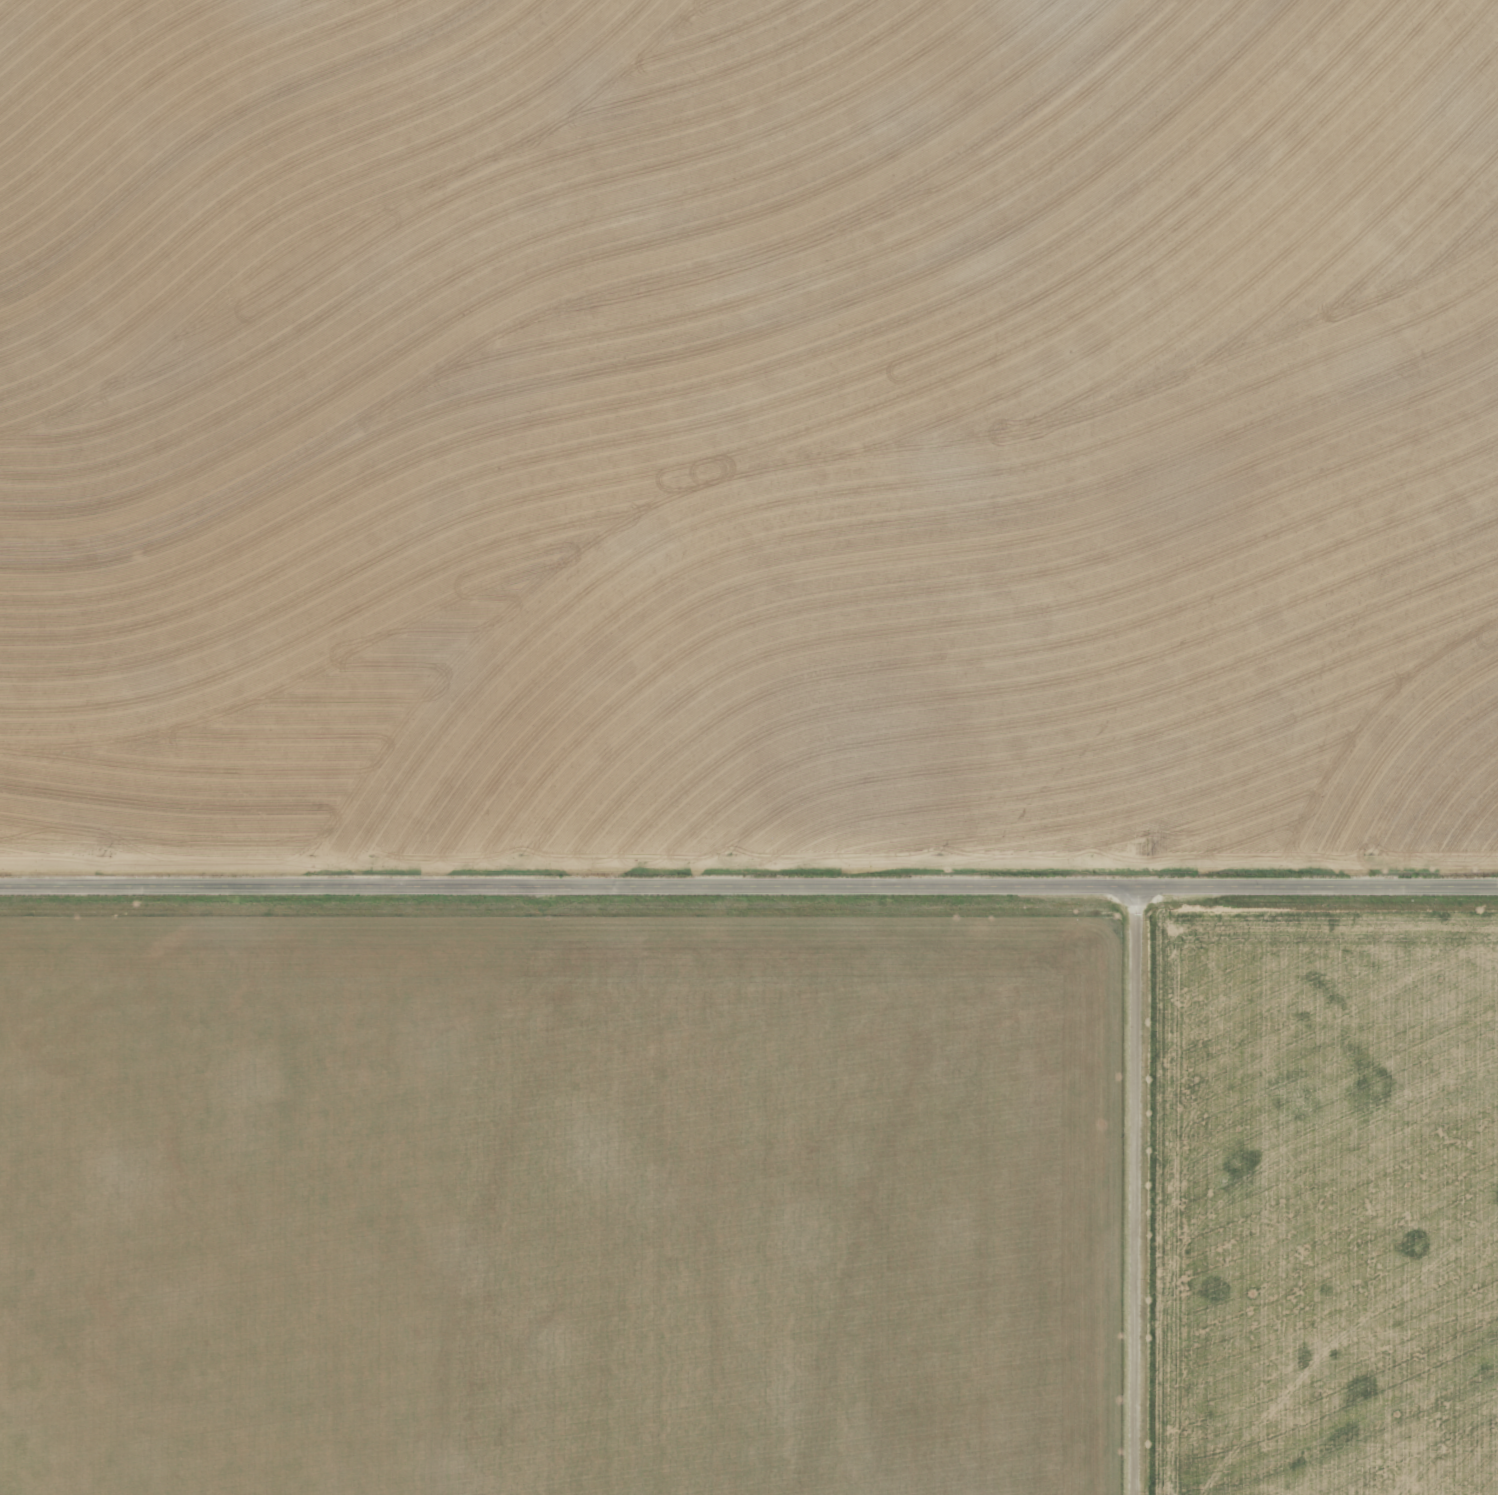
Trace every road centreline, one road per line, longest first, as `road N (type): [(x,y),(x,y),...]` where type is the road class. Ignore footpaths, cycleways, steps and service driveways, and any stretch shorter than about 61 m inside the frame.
road 1 (secondary): [(0,887),(1497,887)]
road 2 (residential): [(1161,1494),(1167,901),(1135,887)]

